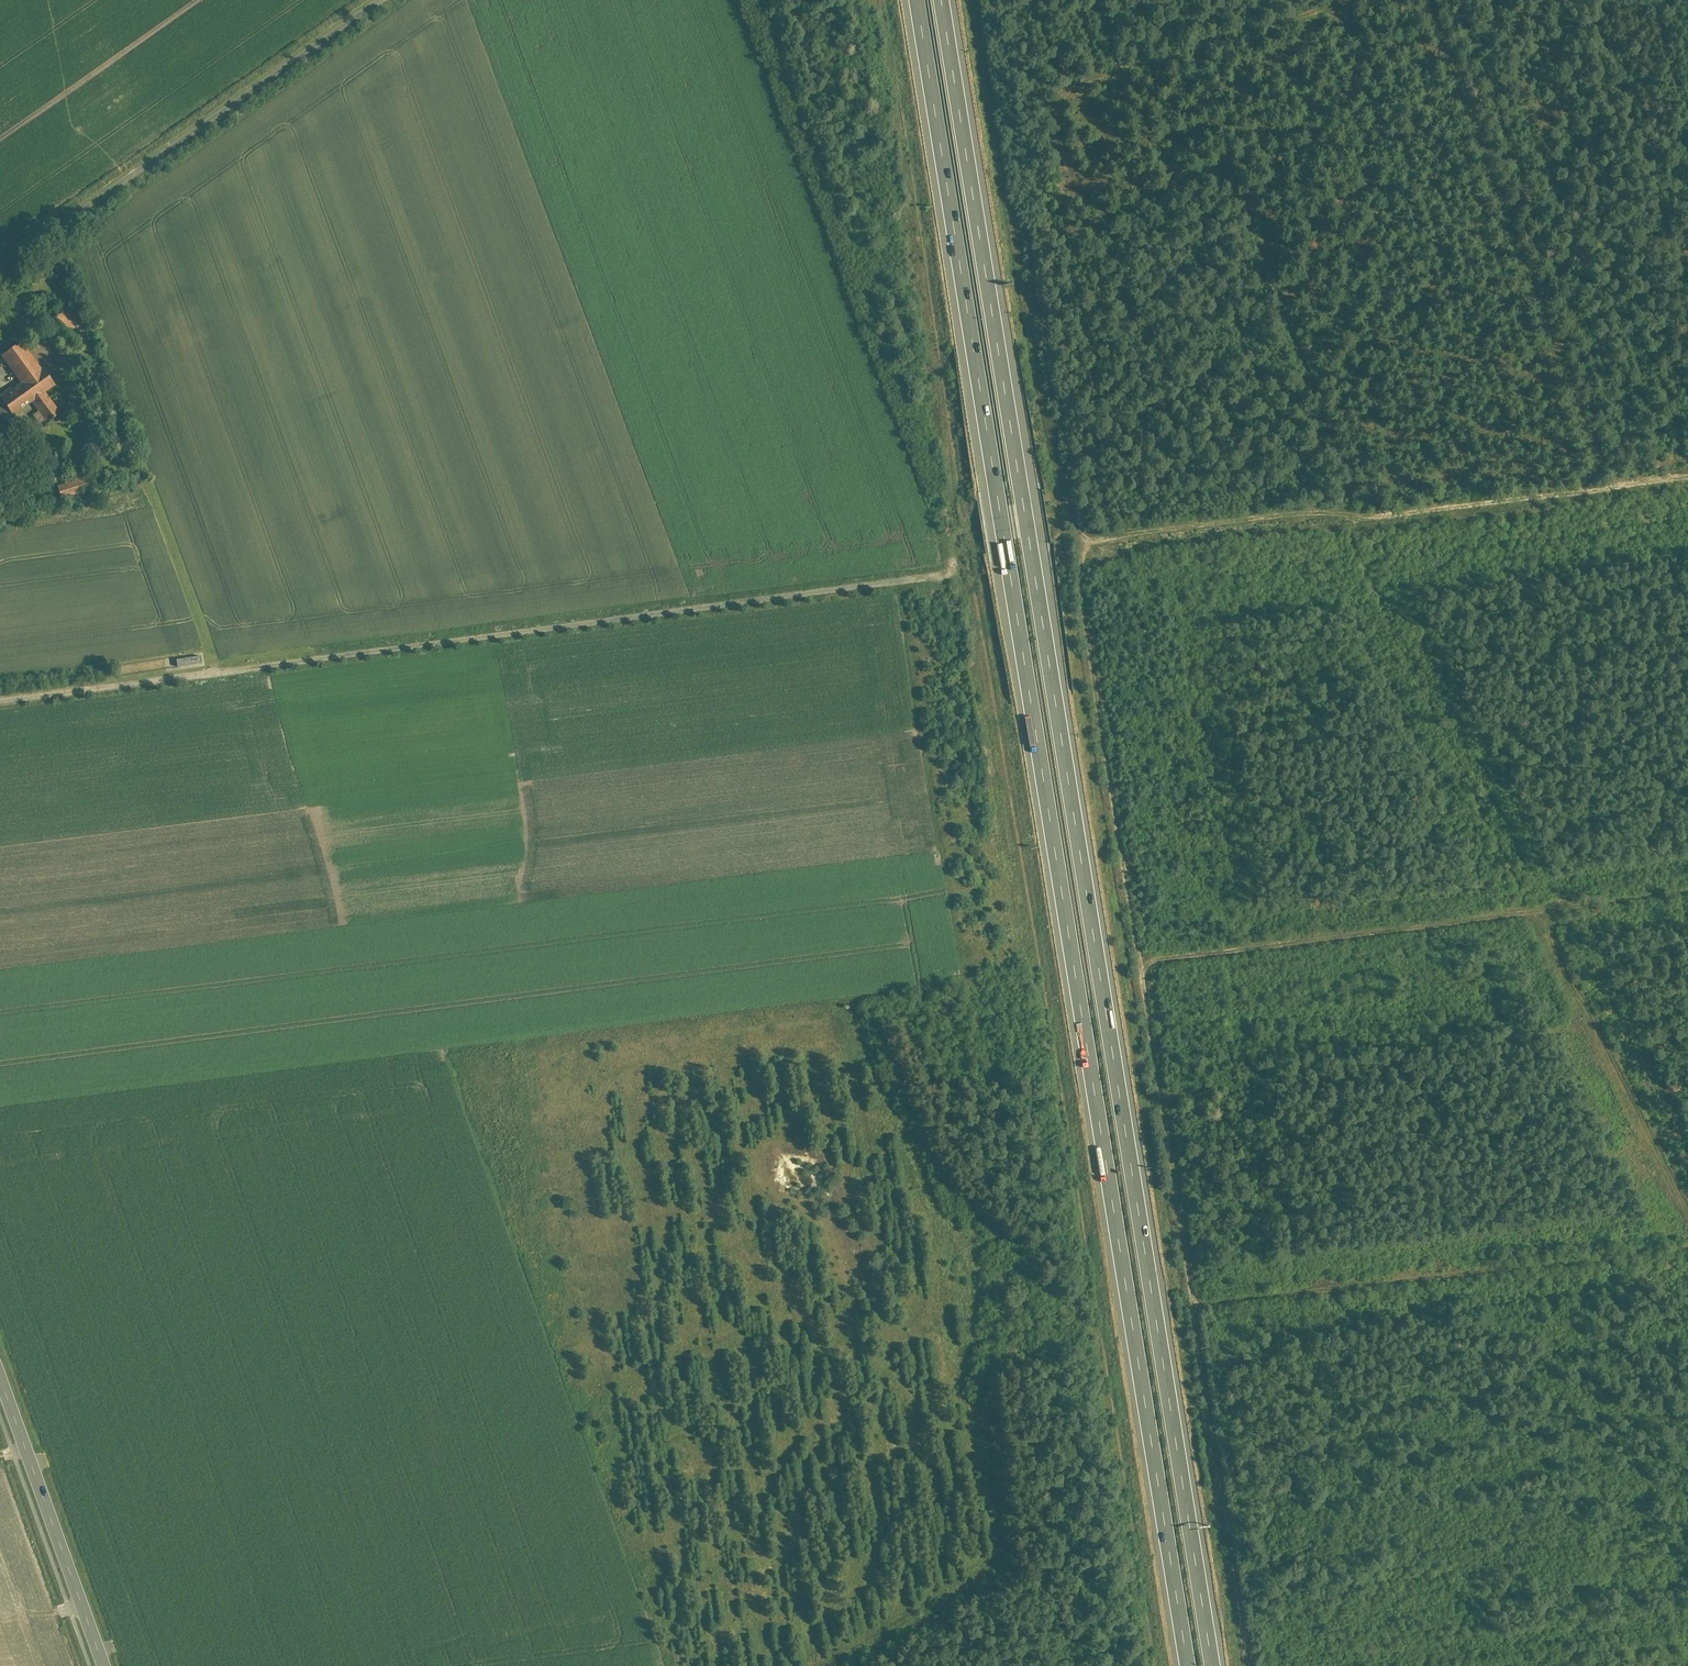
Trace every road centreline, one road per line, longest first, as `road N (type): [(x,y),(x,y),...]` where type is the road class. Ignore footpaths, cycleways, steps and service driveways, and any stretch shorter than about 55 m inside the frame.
road 1 (motorway): [(917,0),(1189,1665)]
road 2 (motorway): [(1213,1665),(942,0)]
road 3 (track): [(1110,542),(1093,549),(1083,569),(1097,688),(1254,1665)]
road 4 (track): [(0,704),(950,577),(970,530),(1049,514),(1066,518),(1093,549)]
road 5 (track): [(1110,542),(1250,513),(1380,513),(1687,477)]
road 6 (unclassified): [(0,265),(379,0)]
road 7 (tertiary): [(104,1665),(0,1375)]

